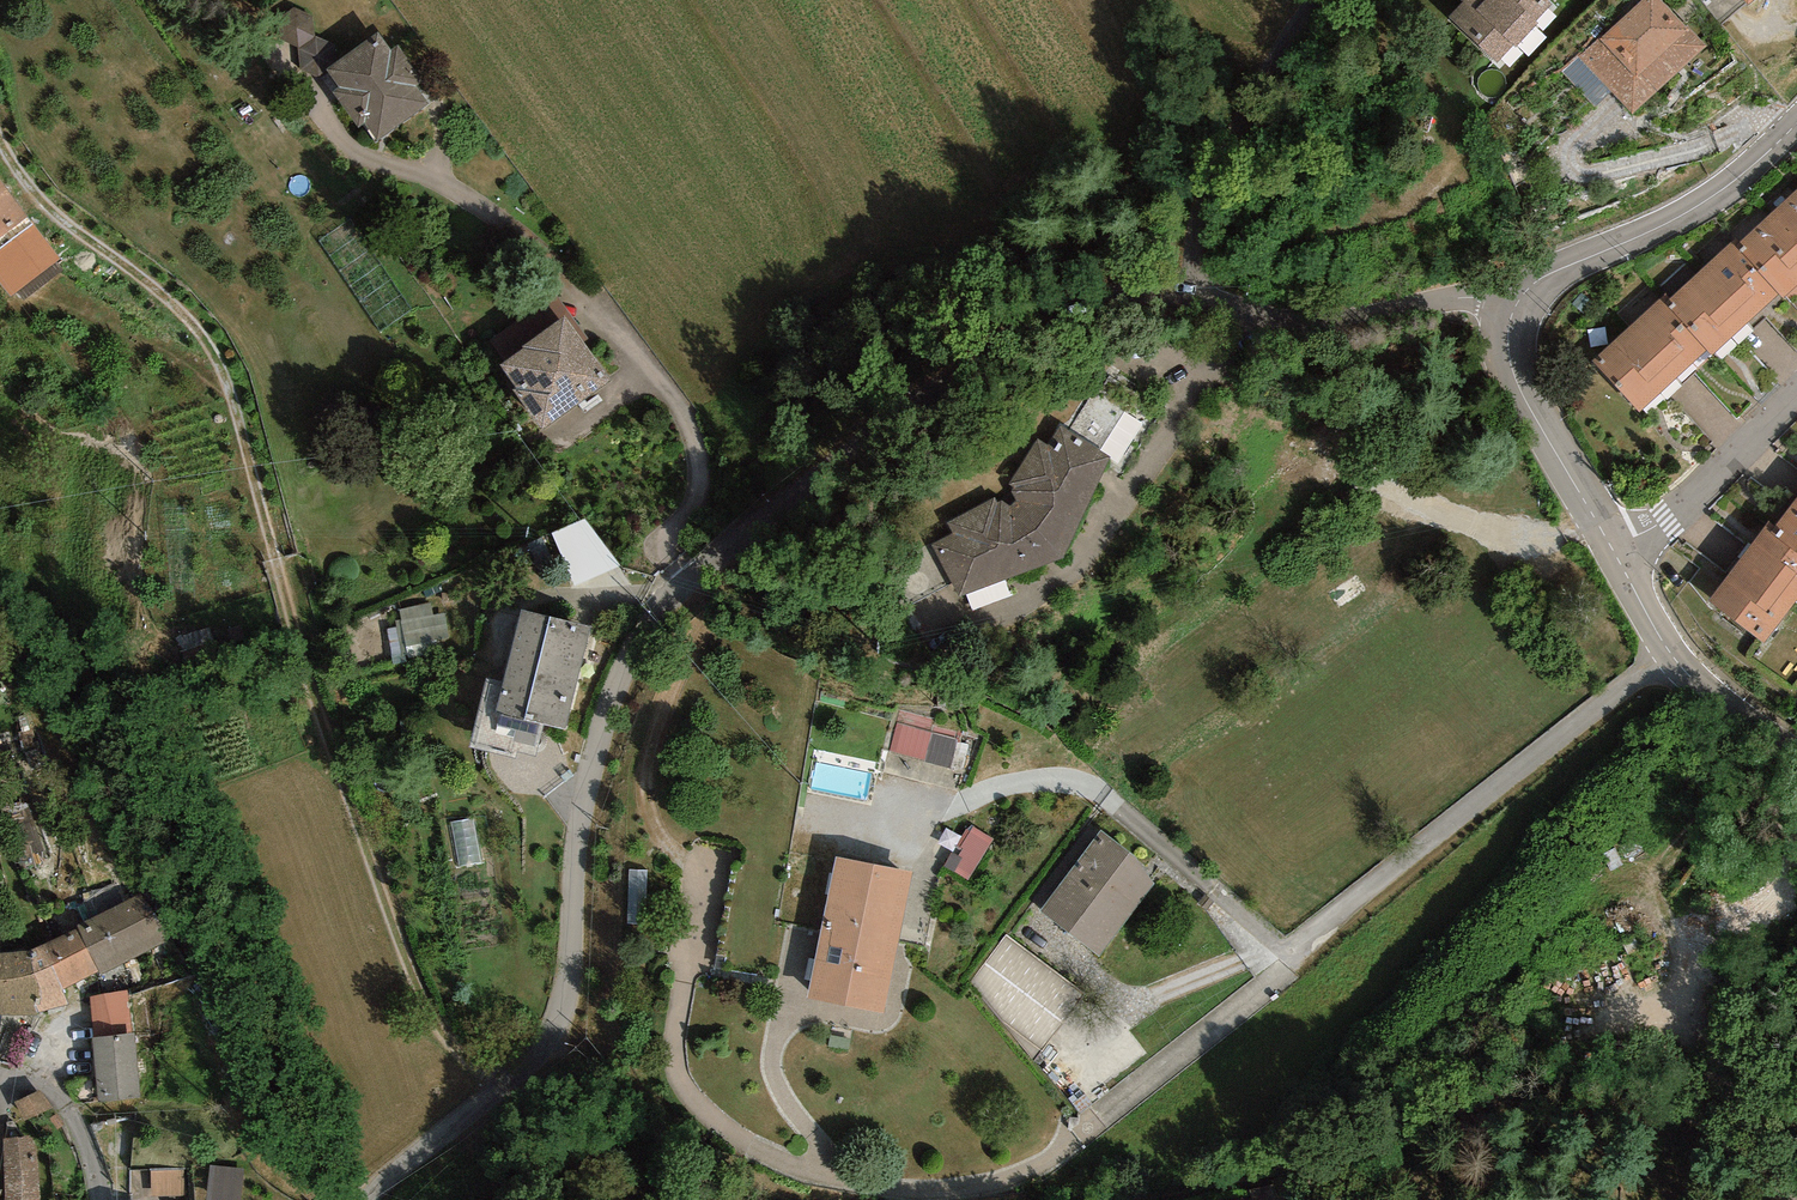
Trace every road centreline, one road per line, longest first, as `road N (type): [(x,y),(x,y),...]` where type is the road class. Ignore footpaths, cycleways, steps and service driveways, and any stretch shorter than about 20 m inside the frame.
road 1 (residential): [(890,1198),(961,1189),(1039,1162),(1138,1099),(1285,980),(1356,898),(1670,653)]
road 2 (unclassified): [(691,573),(652,605),(592,718),(571,854),(563,1003),(516,1072),(364,1199)]
road 3 (unclassified): [(331,137),(505,226),(596,300),(677,417),(684,481),(673,538),(691,573)]
road 4 (unclassified): [(1201,286),(1124,295),(1023,336),(922,400),(691,573)]
road 5 (residential): [(1508,323),(1534,283),(1709,199),(1796,120)]
road 6 (unclassified): [(1508,323),(1454,302),(1252,329),(1201,286)]
road 7 (residential): [(1307,0),(1264,46),(1192,242),(1201,286)]
road 8 (residential): [(1617,558),(1512,375),(1508,323)]
road 9 (residential): [(1796,398),(1732,468),(1653,537),(1617,558)]
road 10 (unclassified): [(93,1199),(91,1155),(64,1108),(0,1081)]
road 11 (residential): [(1796,747),(1670,653)]

